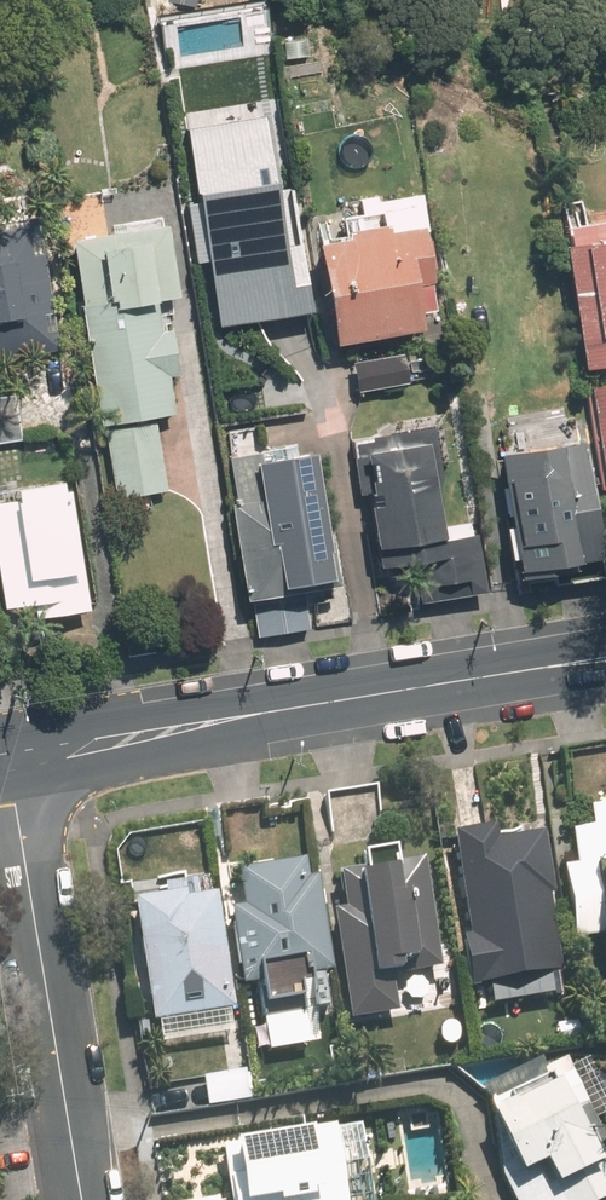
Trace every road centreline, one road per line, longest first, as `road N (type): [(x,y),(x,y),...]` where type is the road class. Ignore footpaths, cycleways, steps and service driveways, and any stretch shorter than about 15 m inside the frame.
road 1 (secondary): [(605,659),(6,762)]
road 2 (residential): [(6,762),(79,1199)]

